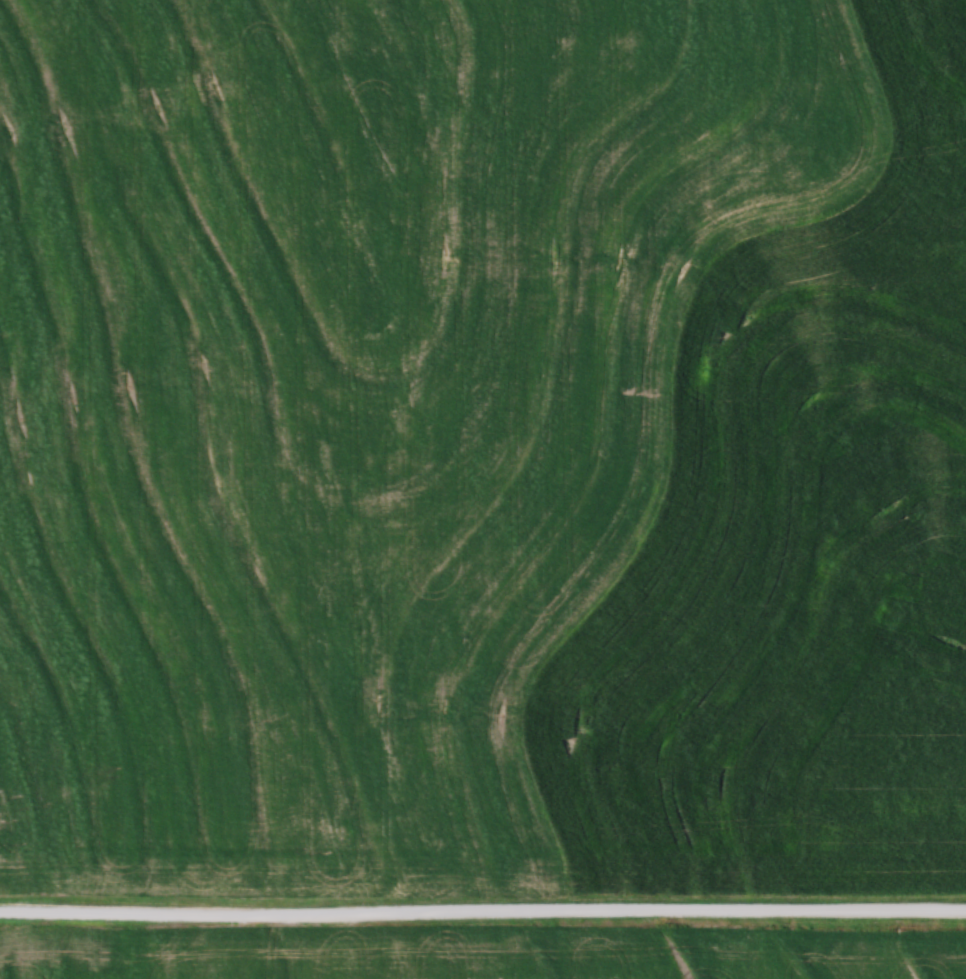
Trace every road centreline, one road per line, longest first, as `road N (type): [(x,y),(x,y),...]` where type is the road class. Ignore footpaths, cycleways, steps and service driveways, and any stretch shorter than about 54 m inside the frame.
road 1 (residential): [(0,917),(965,915)]

